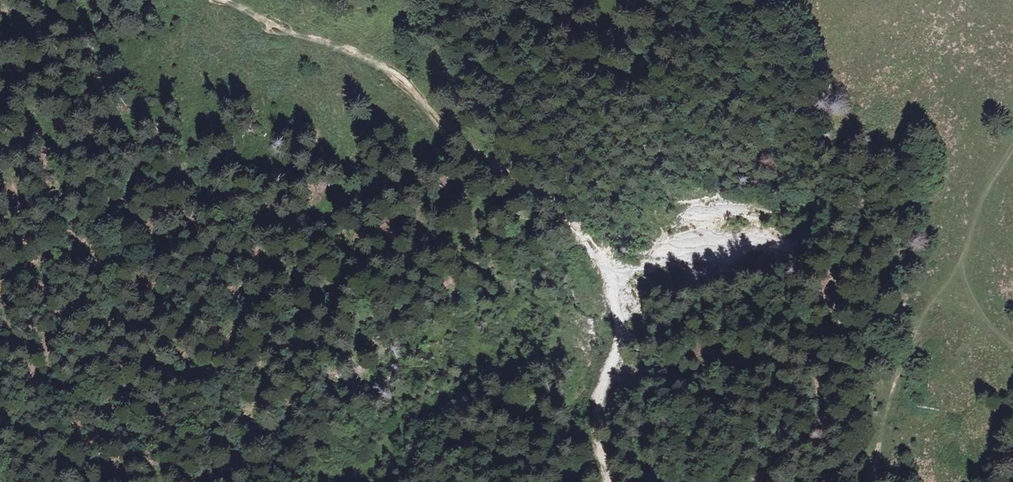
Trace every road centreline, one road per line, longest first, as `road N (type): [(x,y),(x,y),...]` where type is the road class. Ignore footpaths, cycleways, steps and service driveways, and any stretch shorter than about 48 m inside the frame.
road 1 (track): [(607,481),(598,419),(622,320),(606,262),(578,220),(452,126),(391,68),(223,0)]
road 2 (track): [(961,264),(942,281),(893,381),(868,481)]
road 3 (track): [(1012,146),(978,198),(961,264)]

